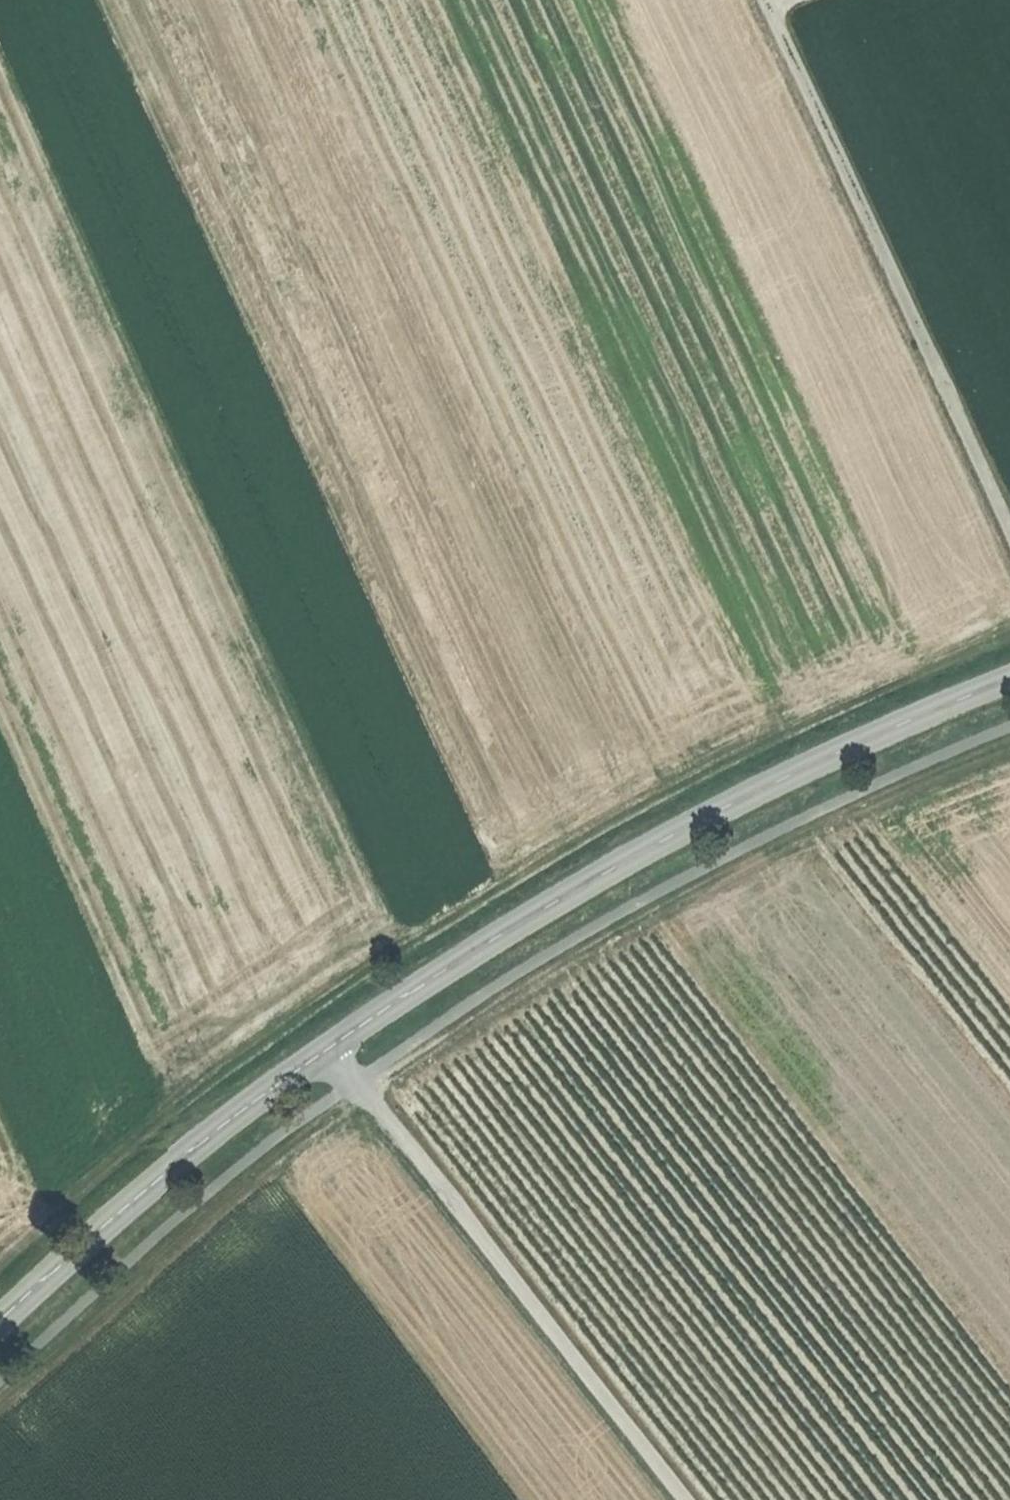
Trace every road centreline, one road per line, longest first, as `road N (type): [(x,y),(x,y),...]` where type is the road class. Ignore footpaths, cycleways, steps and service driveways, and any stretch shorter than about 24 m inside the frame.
road 1 (tertiary): [(1009,679),(726,803),(535,912),(339,1041),(63,1263),(0,1325)]
road 2 (track): [(339,1041),(688,1499)]
road 3 (track): [(1009,512),(768,0)]

